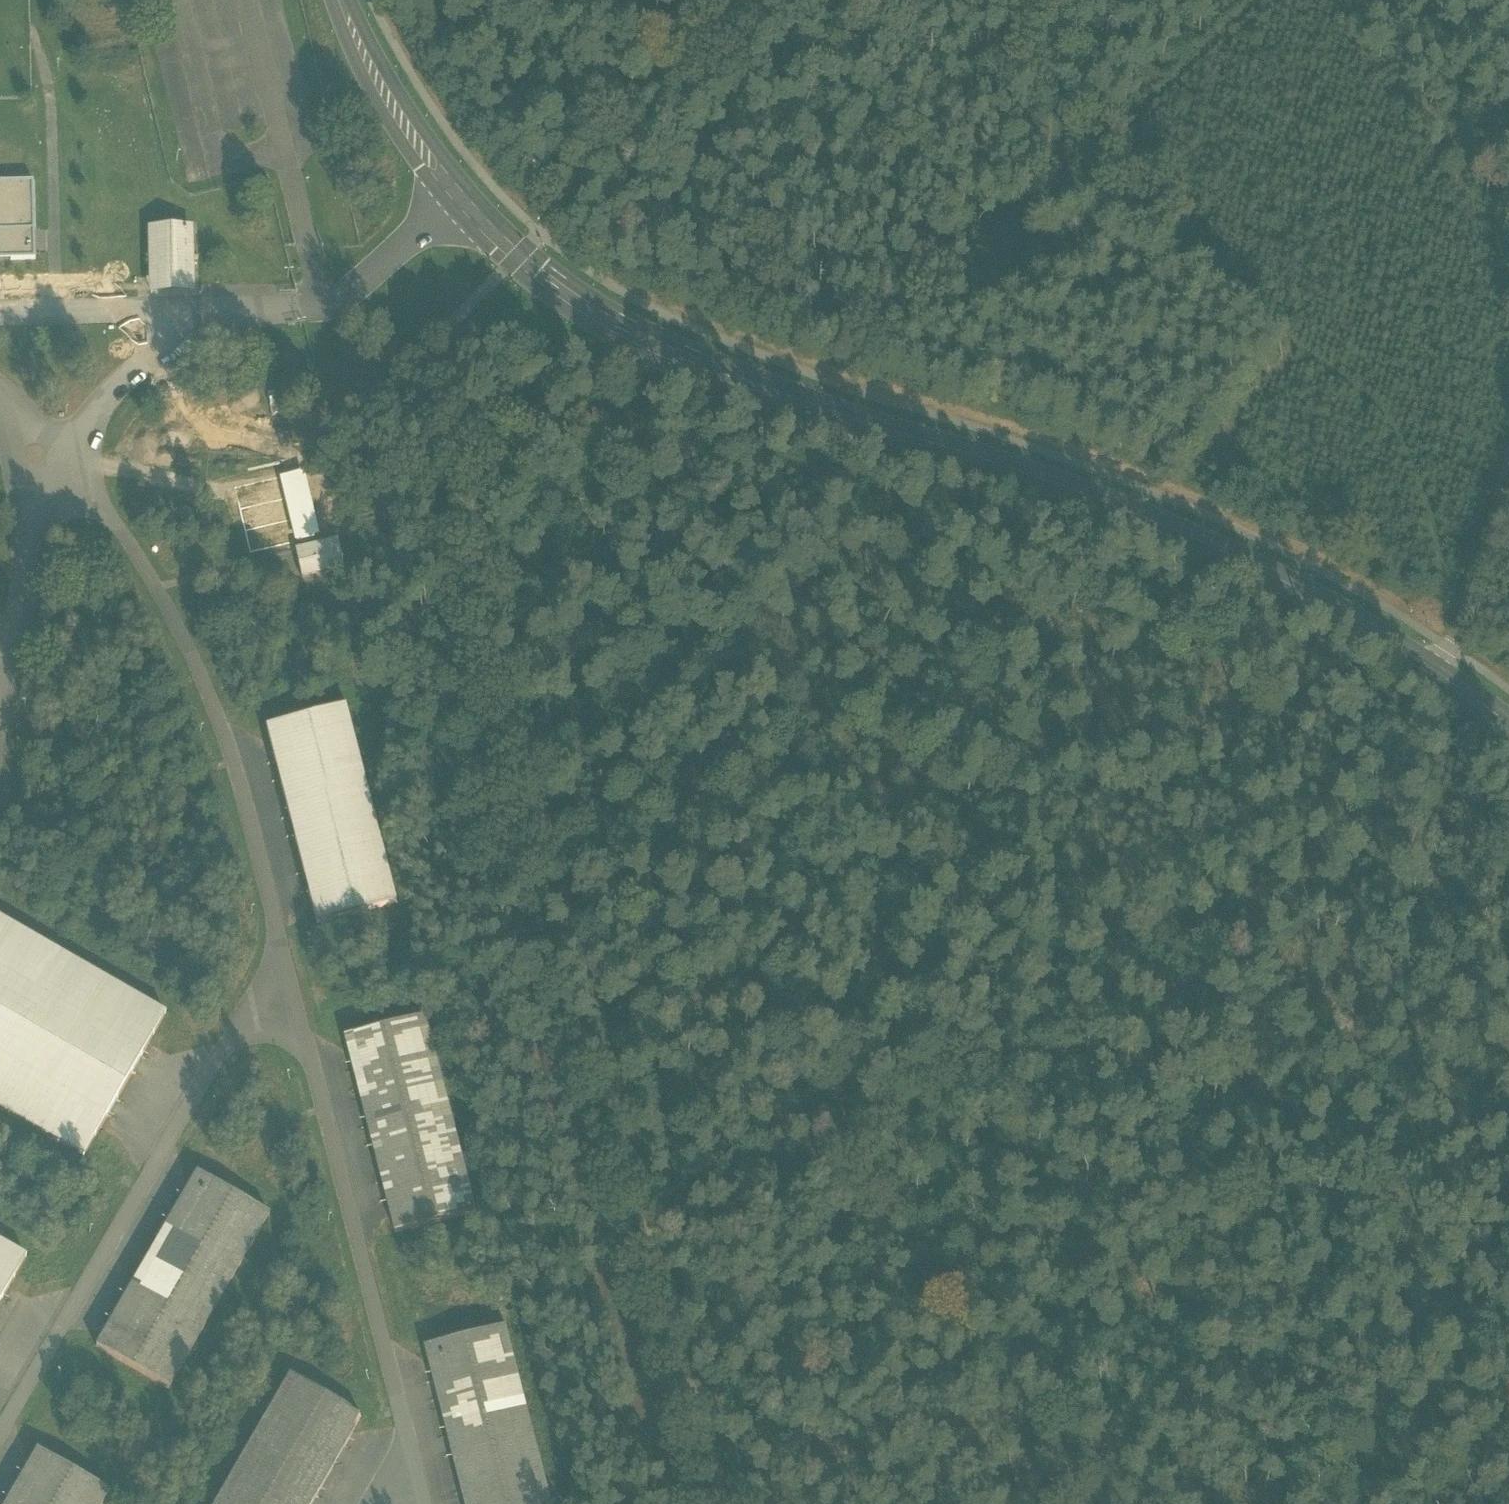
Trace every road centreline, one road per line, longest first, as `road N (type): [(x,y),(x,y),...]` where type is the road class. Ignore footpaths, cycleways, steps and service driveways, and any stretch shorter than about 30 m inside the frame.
road 1 (primary): [(342,0),(387,104),(460,201),(522,257),(606,314),(693,361),(819,408),(1091,494),(1303,592),(1442,673)]
road 2 (track): [(522,257),(437,348),(724,1503)]
road 3 (track): [(543,232),(773,0)]
road 4 (unclassified): [(1442,673),(1508,465)]

